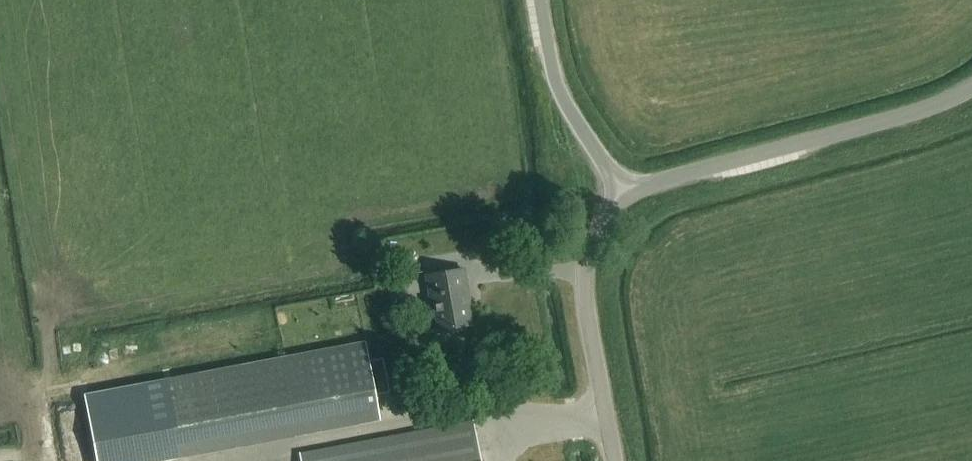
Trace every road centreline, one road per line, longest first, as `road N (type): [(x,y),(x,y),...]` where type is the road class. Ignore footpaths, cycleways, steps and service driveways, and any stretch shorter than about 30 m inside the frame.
road 1 (unclassified): [(627,196),(971,85)]
road 2 (unclassified): [(616,460),(586,275),(604,220),(627,196)]
road 3 (unclassified): [(627,196),(557,89),(540,0)]

